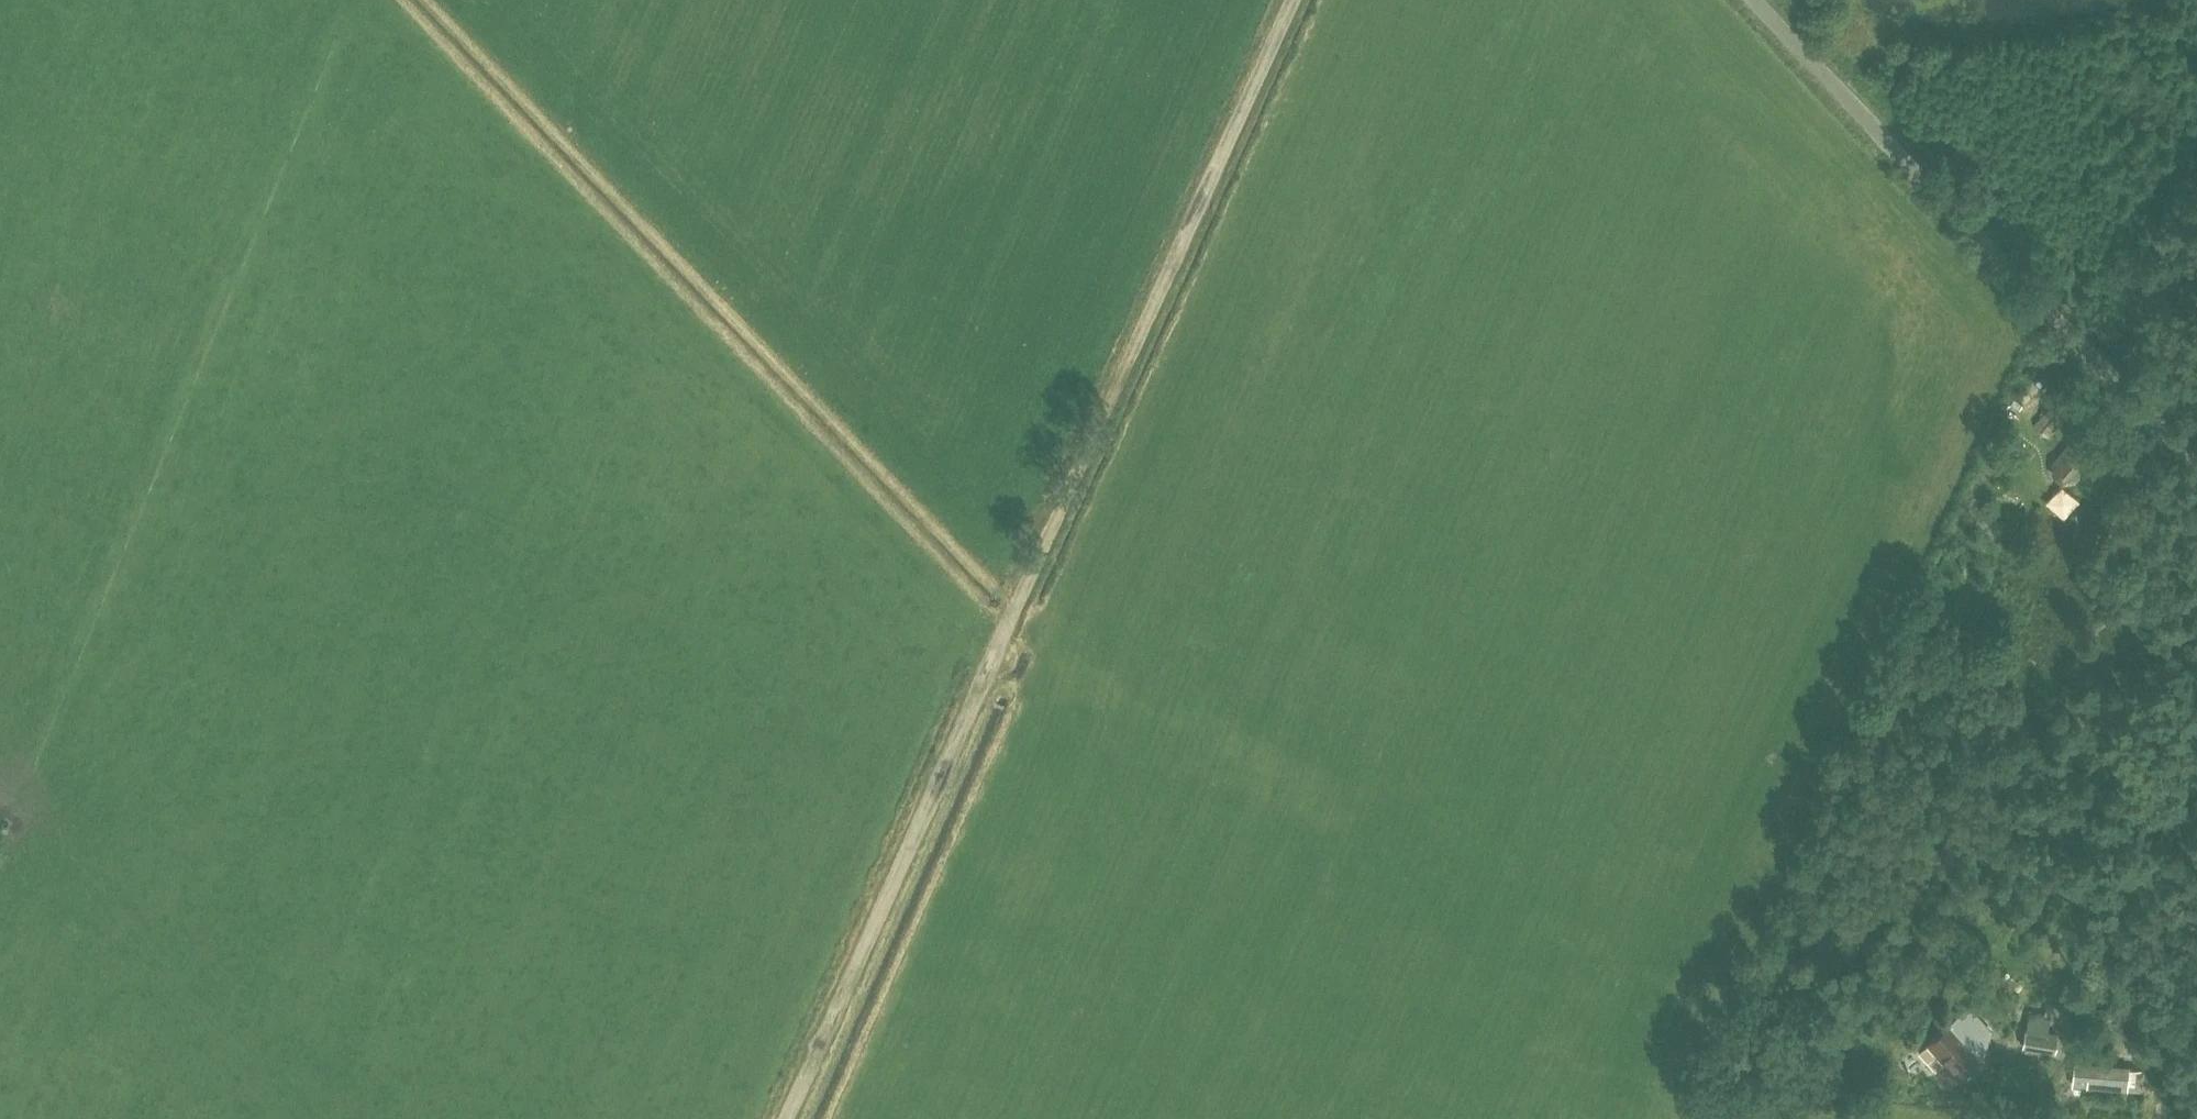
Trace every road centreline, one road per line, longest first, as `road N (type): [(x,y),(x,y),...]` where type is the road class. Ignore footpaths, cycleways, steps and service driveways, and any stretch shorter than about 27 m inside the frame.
road 1 (track): [(1293,0),(784,1118)]
road 2 (unclassified): [(2196,465),(1755,0)]

